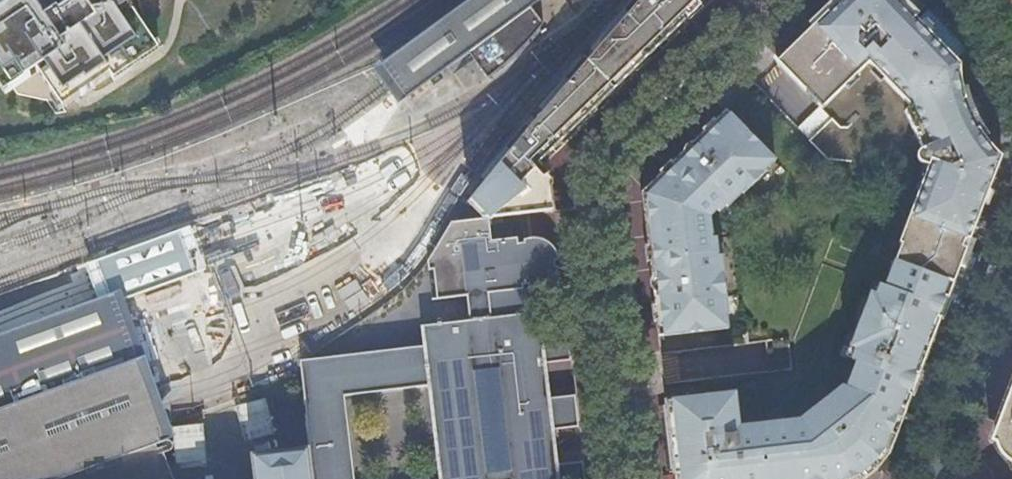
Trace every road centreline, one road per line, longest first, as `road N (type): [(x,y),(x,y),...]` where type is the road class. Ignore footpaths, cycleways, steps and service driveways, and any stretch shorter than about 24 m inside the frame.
road 1 (residential): [(630,478),(599,196),(612,158),(774,0)]
road 2 (residential): [(929,478),(1011,259)]

